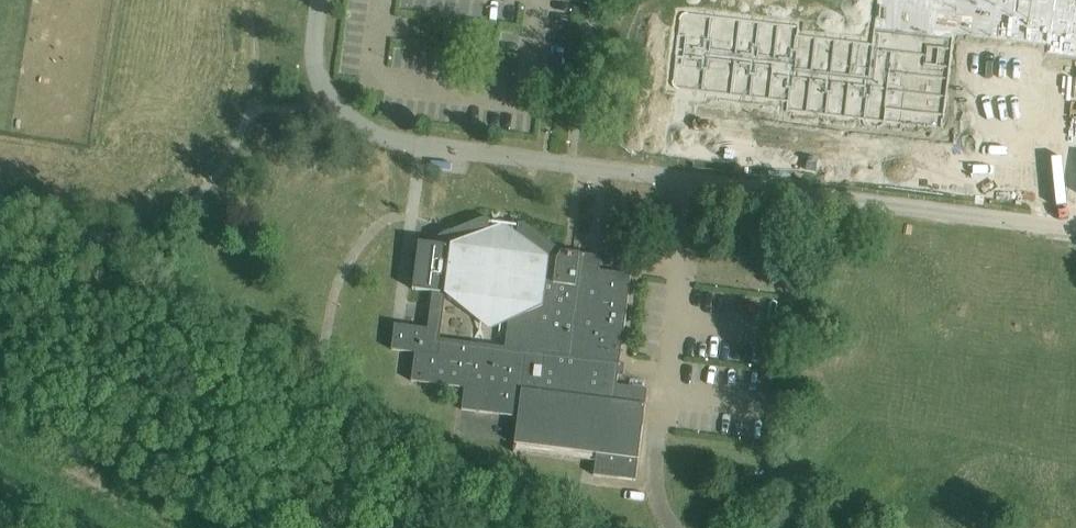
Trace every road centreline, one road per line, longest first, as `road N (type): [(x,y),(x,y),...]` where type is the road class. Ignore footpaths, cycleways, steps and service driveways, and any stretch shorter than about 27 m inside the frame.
road 1 (residential): [(696,181),(378,136),(344,116),(321,88),(312,55),(319,0)]
road 2 (residential): [(696,181),(1075,231)]

